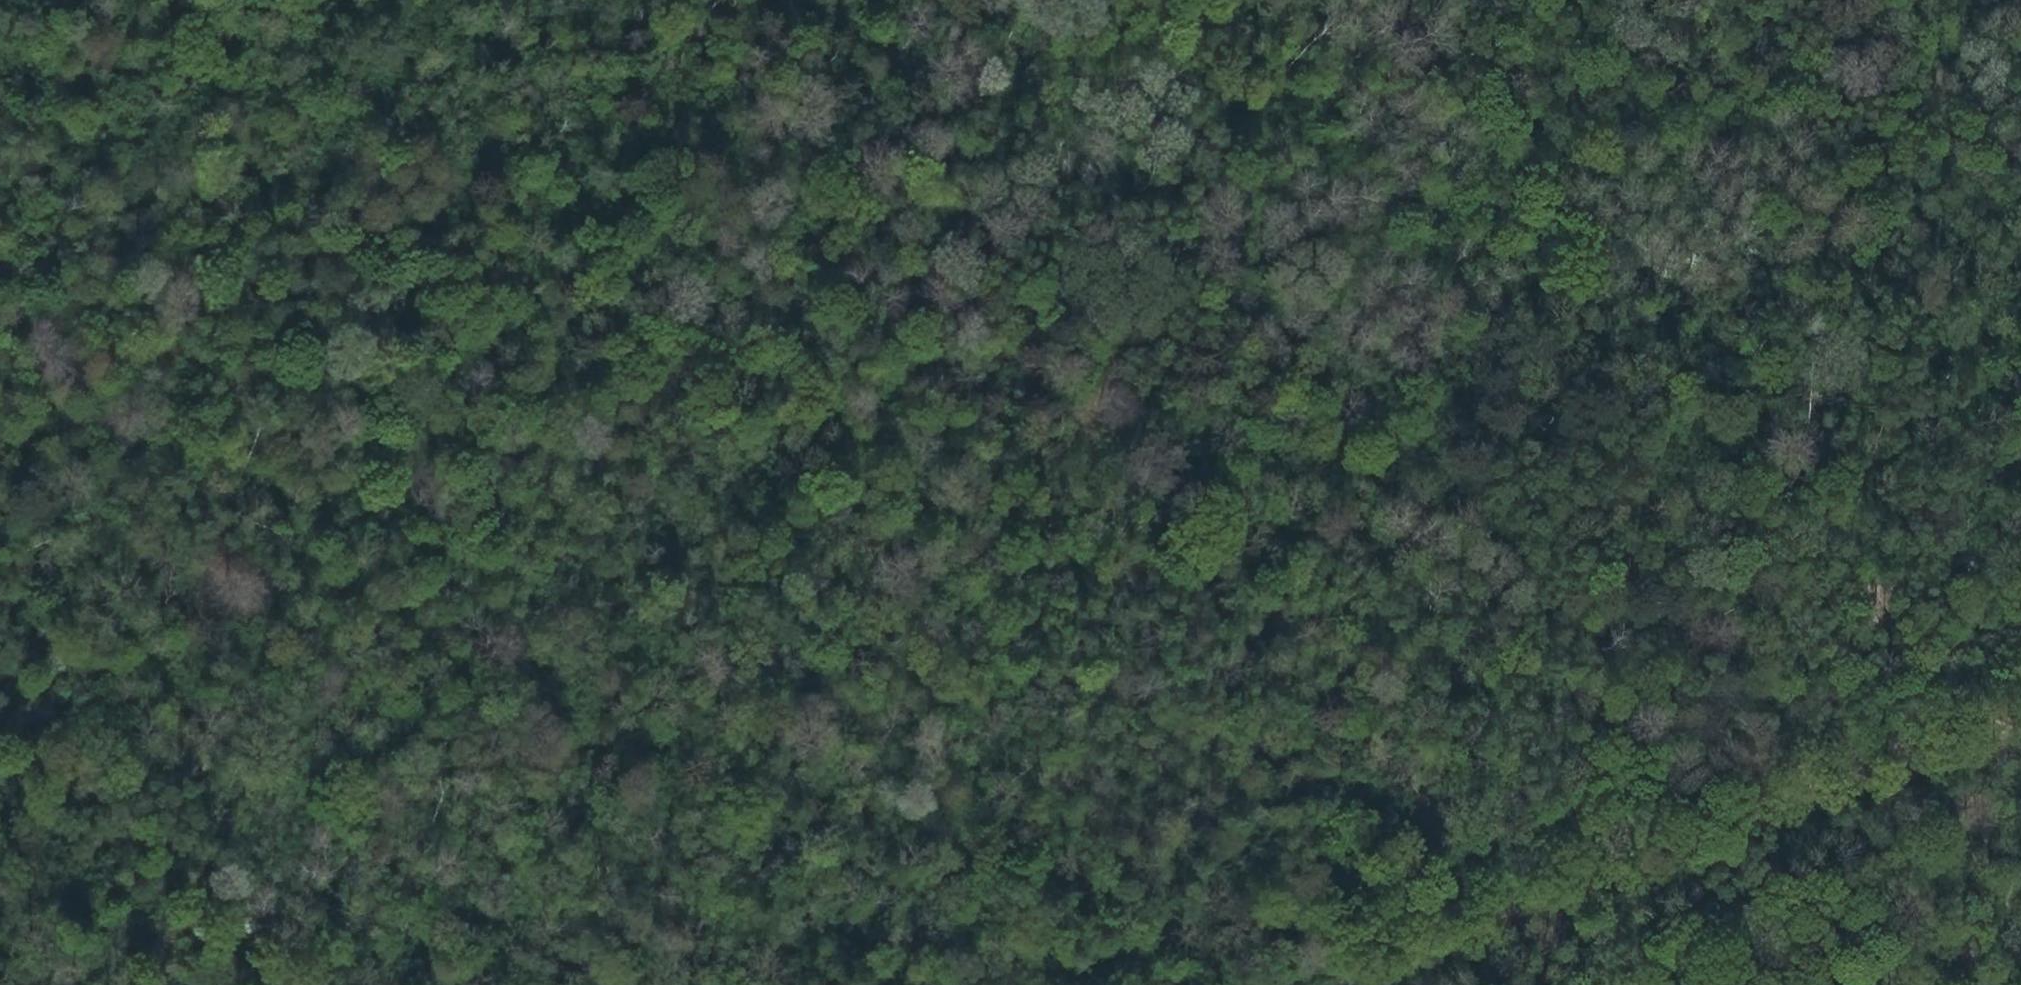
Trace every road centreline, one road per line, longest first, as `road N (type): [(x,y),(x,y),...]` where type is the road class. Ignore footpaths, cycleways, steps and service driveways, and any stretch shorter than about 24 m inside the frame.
road 1 (track): [(1892,0),(2020,136)]

